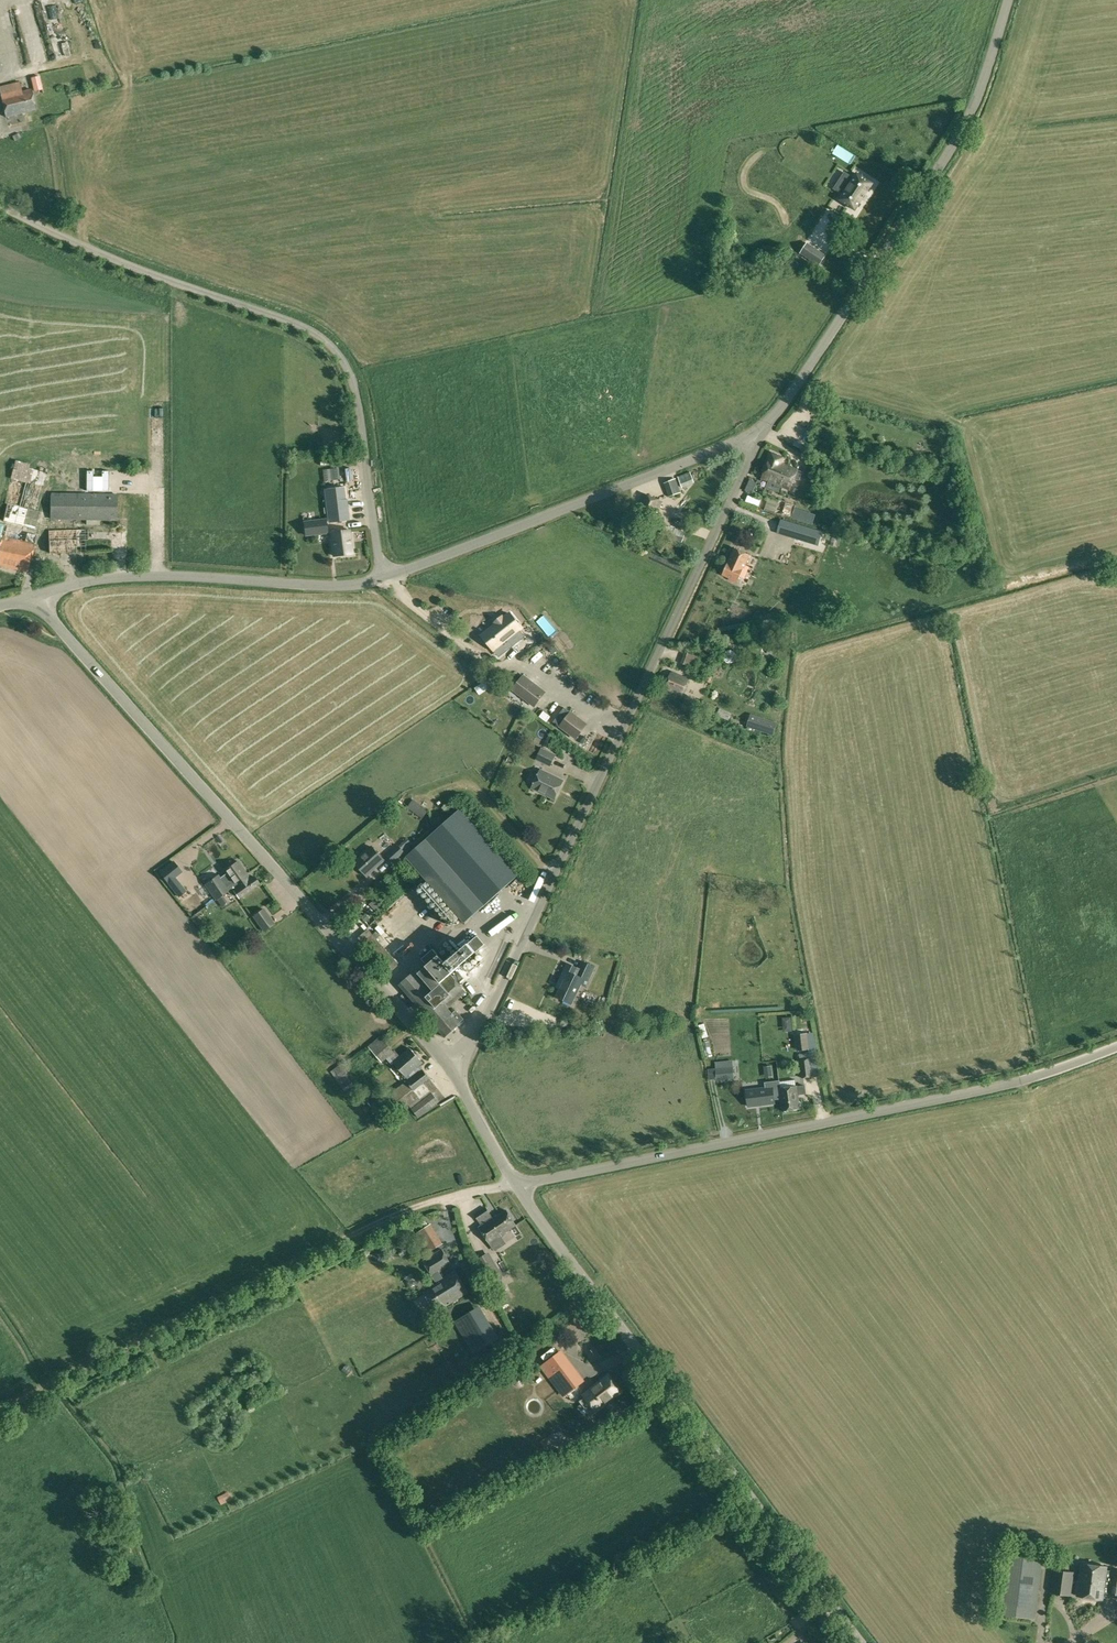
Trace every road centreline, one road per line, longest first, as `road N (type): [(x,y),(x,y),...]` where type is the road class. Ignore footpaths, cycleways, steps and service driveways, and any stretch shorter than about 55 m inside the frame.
road 1 (unclassified): [(450,1063),(488,1015),(762,431)]
road 2 (unclassified): [(450,1063),(32,597)]
road 3 (unclassified): [(516,1185),(995,1088),(1116,1045)]
road 4 (unclassified): [(384,577),(357,394),(323,337),(0,205)]
road 5 (unclassified): [(860,1642),(516,1185)]
road 6 (track): [(0,1406),(395,1216),(516,1185)]
road 7 (unclassified): [(762,431),(968,120),(1010,0)]
road 8 (unclassified): [(384,577),(762,431)]
road 9 (unclassified): [(32,597),(120,579),(328,587),(384,577)]
road 10 (unclassified): [(516,1185),(450,1063)]

